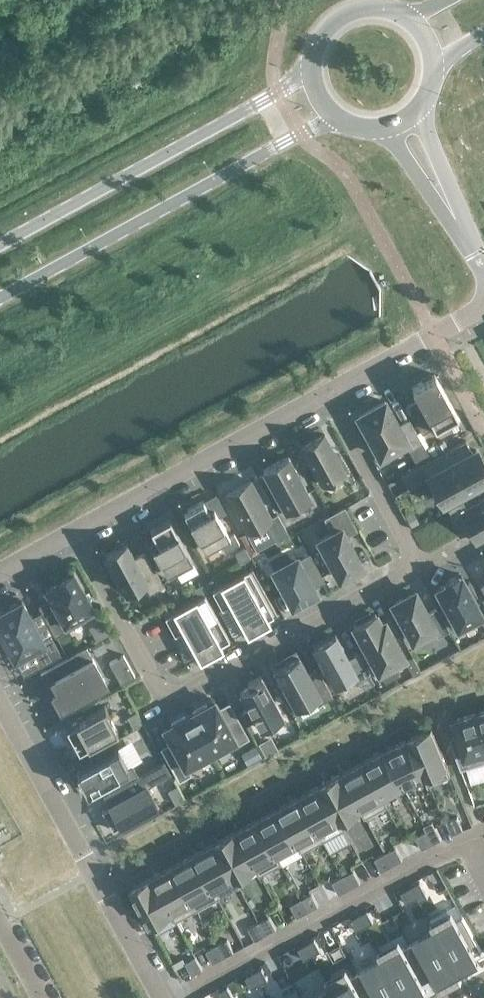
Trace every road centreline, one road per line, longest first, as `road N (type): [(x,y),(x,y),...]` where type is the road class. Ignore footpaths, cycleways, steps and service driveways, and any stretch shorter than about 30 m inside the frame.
road 1 (residential): [(317,394),(407,556),(189,689),(166,690),(148,676),(70,530)]
road 2 (secondary): [(0,295),(296,133),(334,120)]
road 3 (secondary): [(304,64),(273,93),(0,242)]
road 4 (residential): [(159,997),(0,707)]
road 5 (residential): [(70,530),(317,394)]
road 6 (residential): [(317,394),(483,304)]
road 7 (residential): [(371,130),(394,143),(459,227)]
road 8 (secondary): [(402,13),(371,3),(338,10),(314,32),(304,64)]
road 9 (residential): [(459,227),(422,100)]

